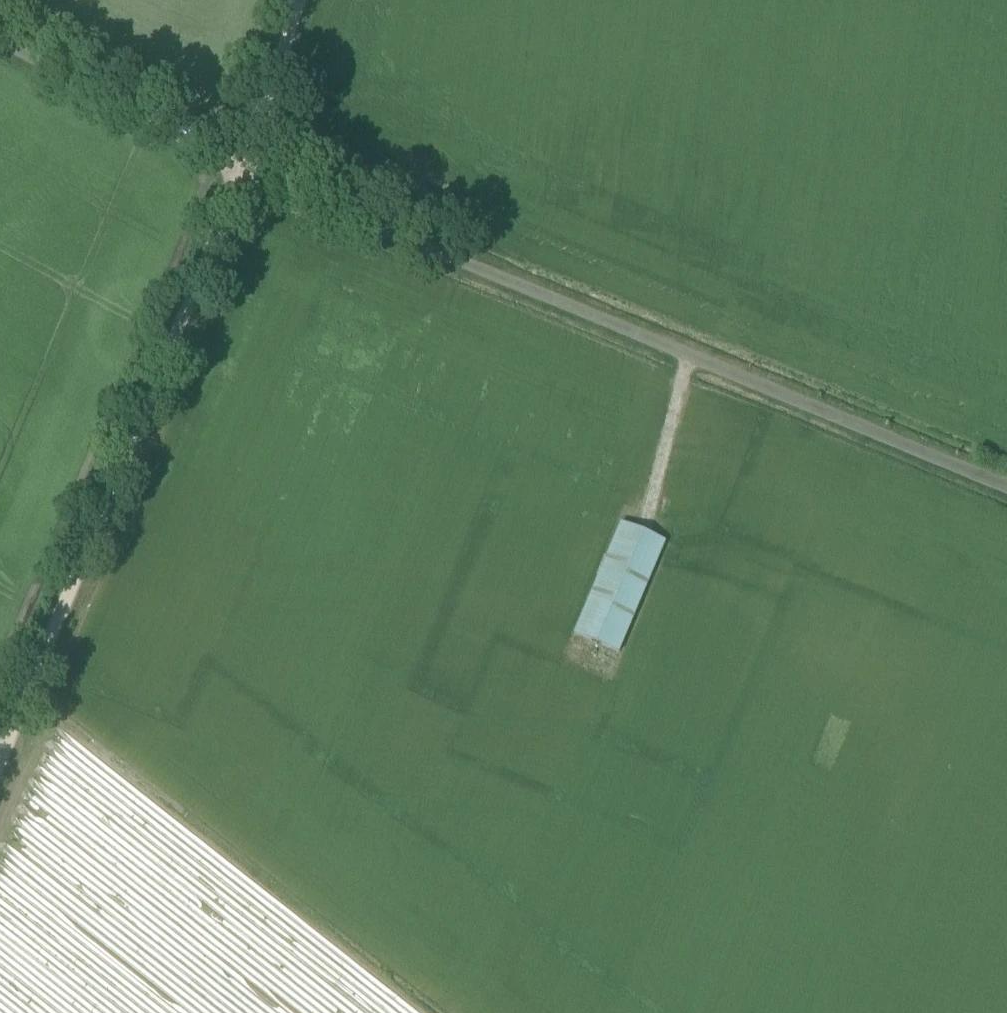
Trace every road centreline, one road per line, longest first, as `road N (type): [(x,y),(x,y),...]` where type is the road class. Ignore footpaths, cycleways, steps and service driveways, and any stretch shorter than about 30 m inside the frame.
road 1 (unclassified): [(1006,487),(244,170),(0,40)]
road 2 (track): [(294,0),(244,170),(0,774)]

